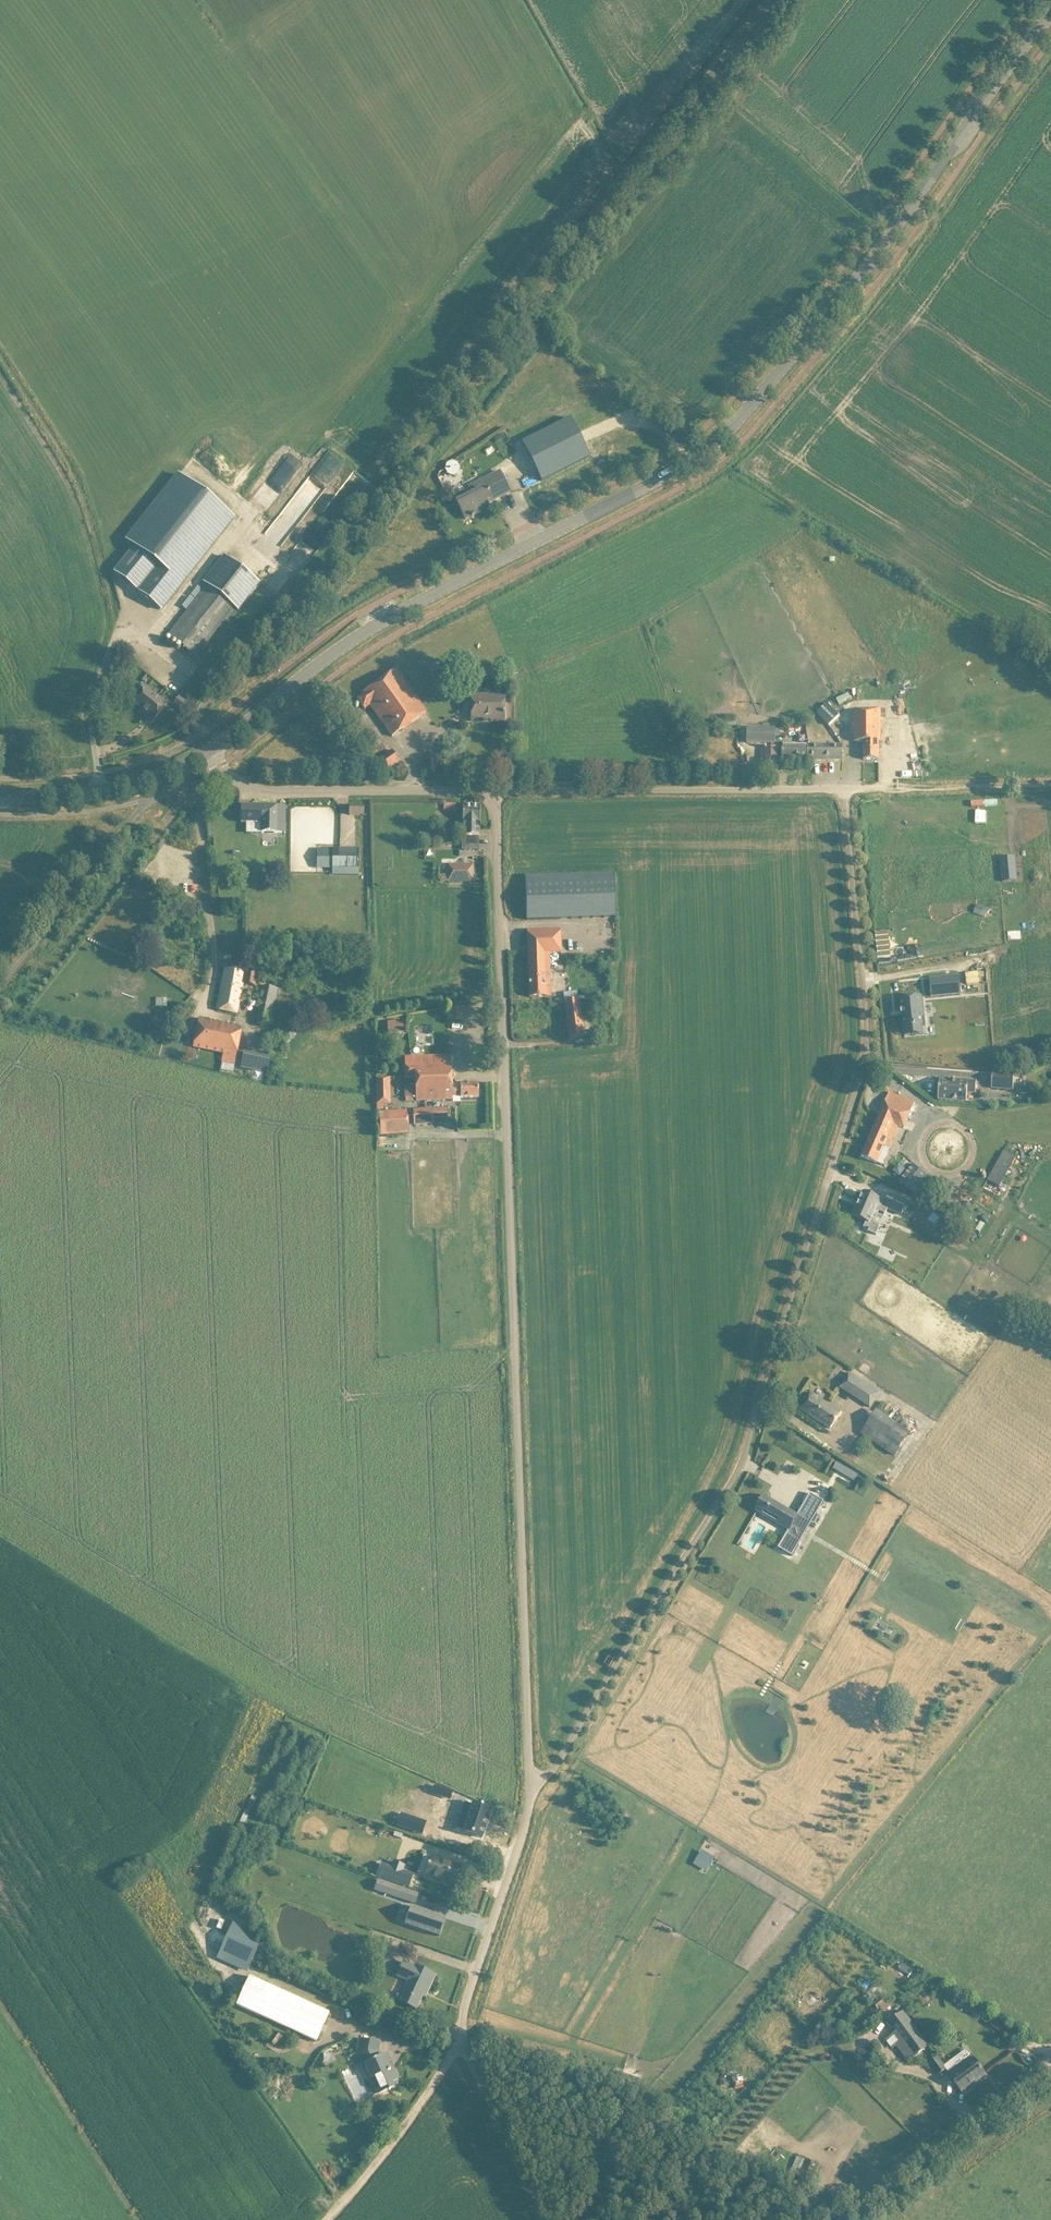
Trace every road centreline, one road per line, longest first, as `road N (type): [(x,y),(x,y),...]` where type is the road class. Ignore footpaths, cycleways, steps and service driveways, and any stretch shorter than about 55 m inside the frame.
road 1 (tertiary): [(209,751),(355,638),(710,447),(863,271),(1050,16)]
road 2 (unclassified): [(534,1786),(554,1768),(742,1462),(865,1053),(843,789)]
road 3 (unclassified): [(534,1786),(494,790)]
road 4 (unclassified): [(546,2219),(466,2050),(462,2023),(534,1786)]
road 5 (unclassified): [(494,790),(843,789)]
road 6 (unclassified): [(494,790),(260,790),(235,781),(209,751)]
road 7 (unclassified): [(843,2219),(1050,2059)]
road 8 (track): [(327,2219),(385,2155),(463,2037)]
road 9 (tertiary): [(0,797),(131,786),(209,751)]
road 10 (track): [(843,789),(1050,784)]
road 11 (track): [(99,773),(90,710),(119,629)]

